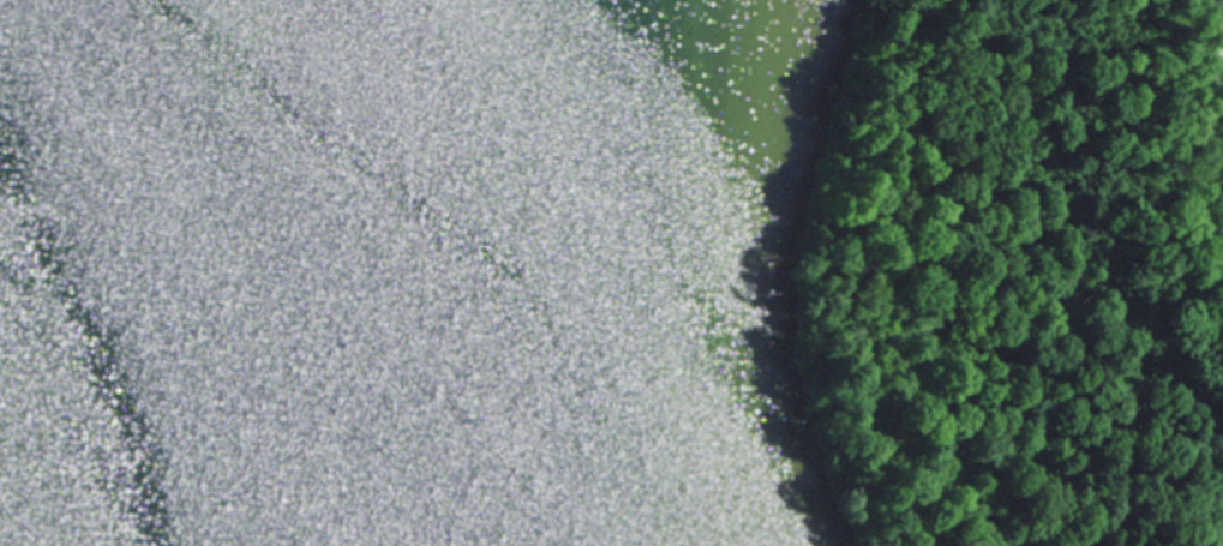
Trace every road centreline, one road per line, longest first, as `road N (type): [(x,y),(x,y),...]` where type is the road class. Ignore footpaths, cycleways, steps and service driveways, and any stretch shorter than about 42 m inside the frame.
road 1 (residential): [(911,0),(934,414),(991,545)]

